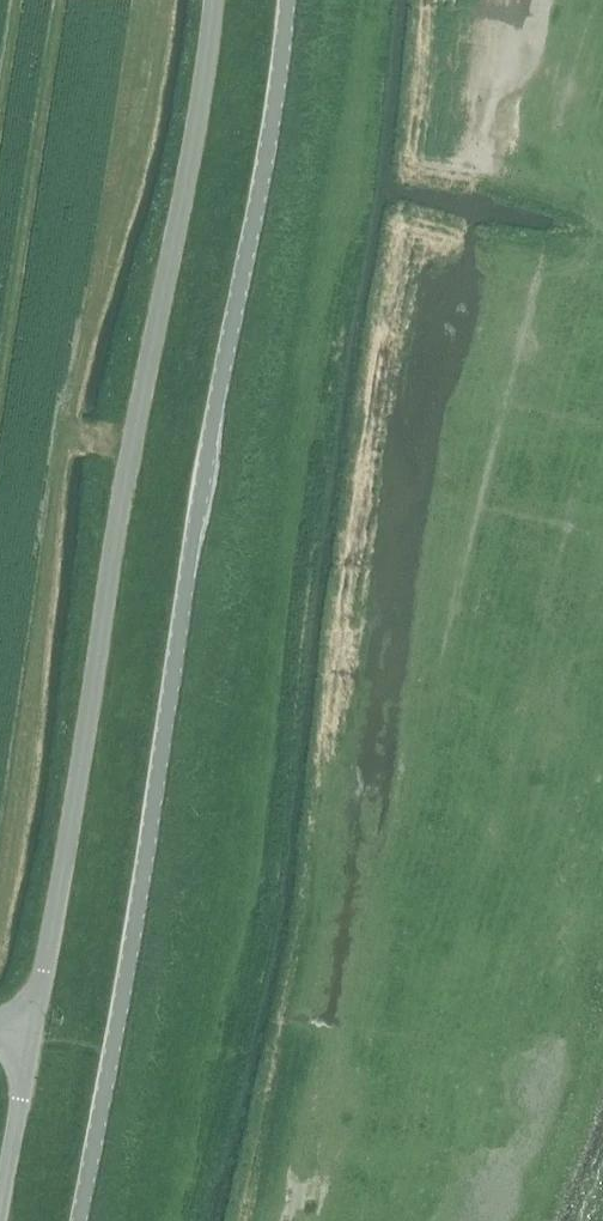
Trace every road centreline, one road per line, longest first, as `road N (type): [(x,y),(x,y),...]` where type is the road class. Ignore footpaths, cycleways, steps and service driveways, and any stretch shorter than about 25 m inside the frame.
road 1 (tertiary): [(79,1220),(288,0)]
road 2 (tertiary): [(216,0),(33,1022)]
road 3 (tertiary): [(33,1022),(0,1215)]

